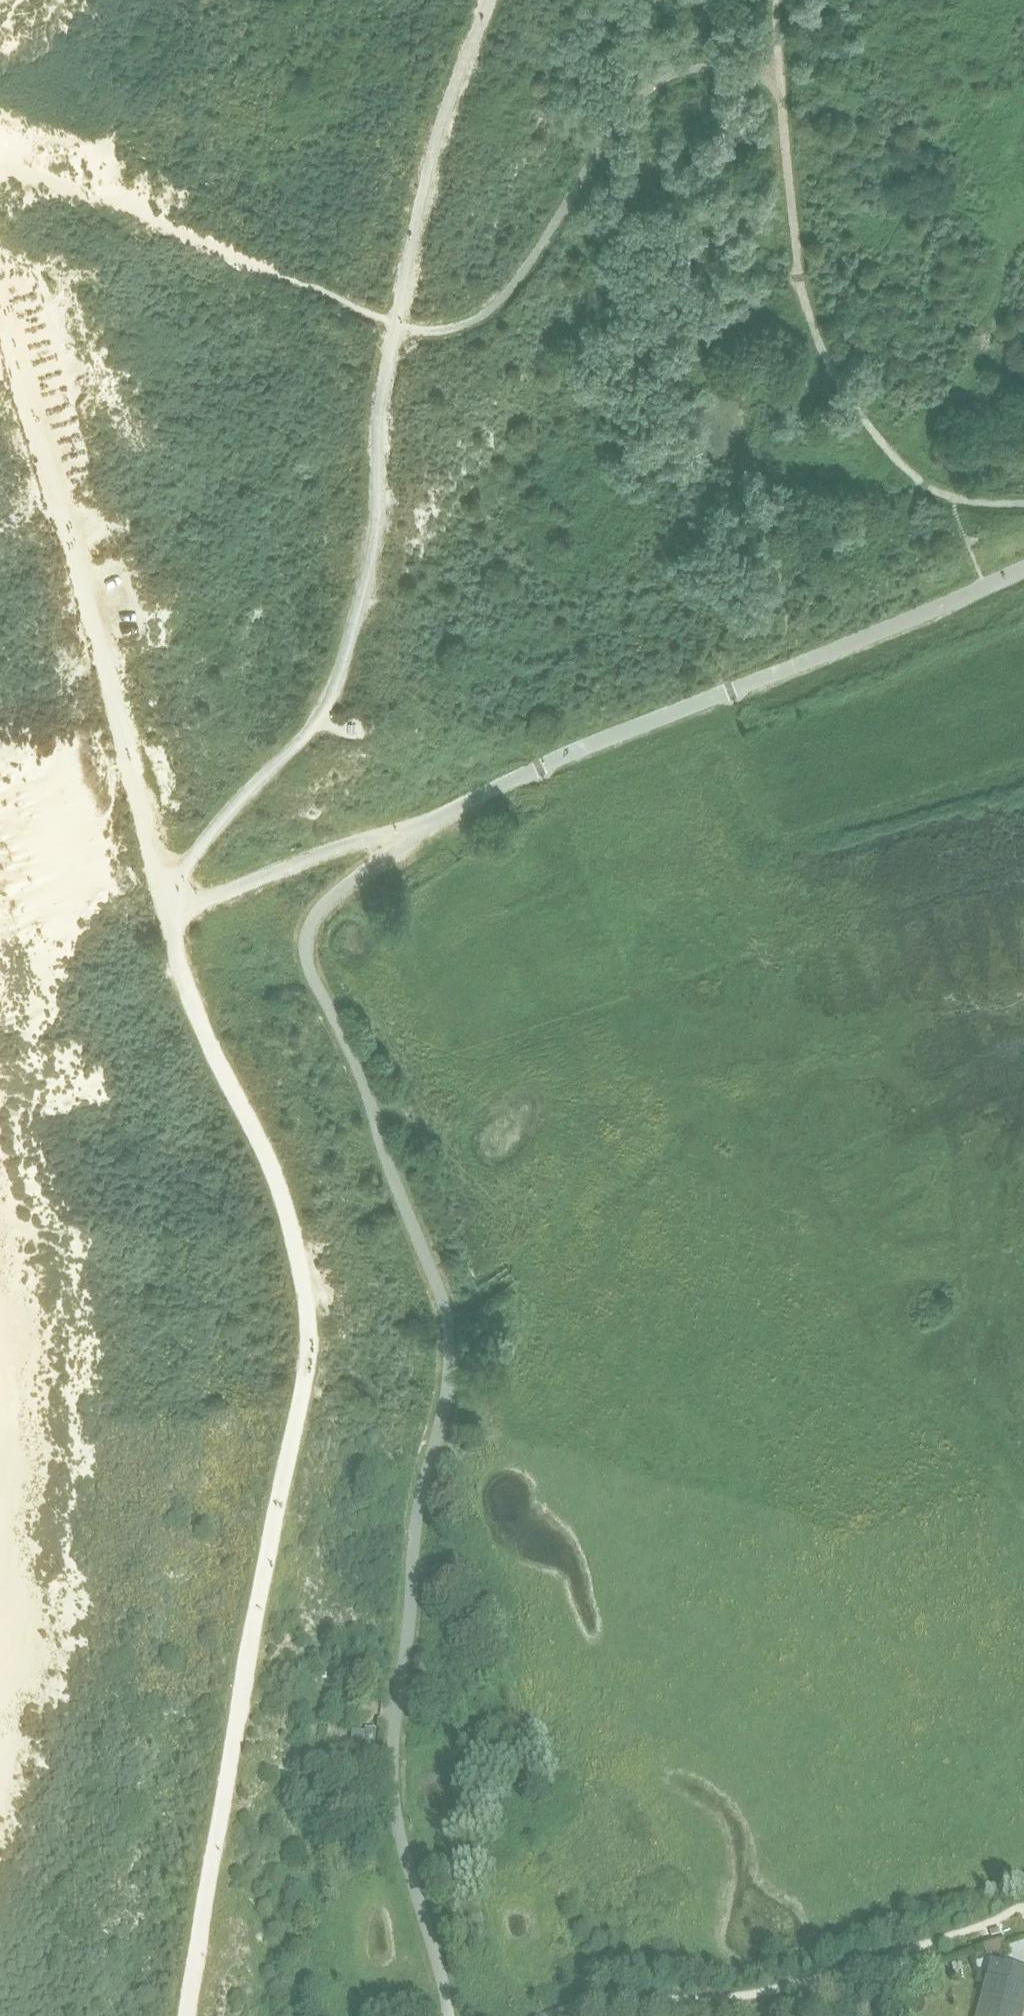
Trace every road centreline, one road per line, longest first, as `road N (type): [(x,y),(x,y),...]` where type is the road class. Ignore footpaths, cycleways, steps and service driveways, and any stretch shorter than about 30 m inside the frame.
road 1 (residential): [(445,2015),(392,1798),(417,1485),(451,1367),(446,1281),(309,945),(323,905),(430,819)]
road 2 (residential): [(430,819),(538,767),(1023,570)]
road 3 (residential): [(166,912),(430,819)]

